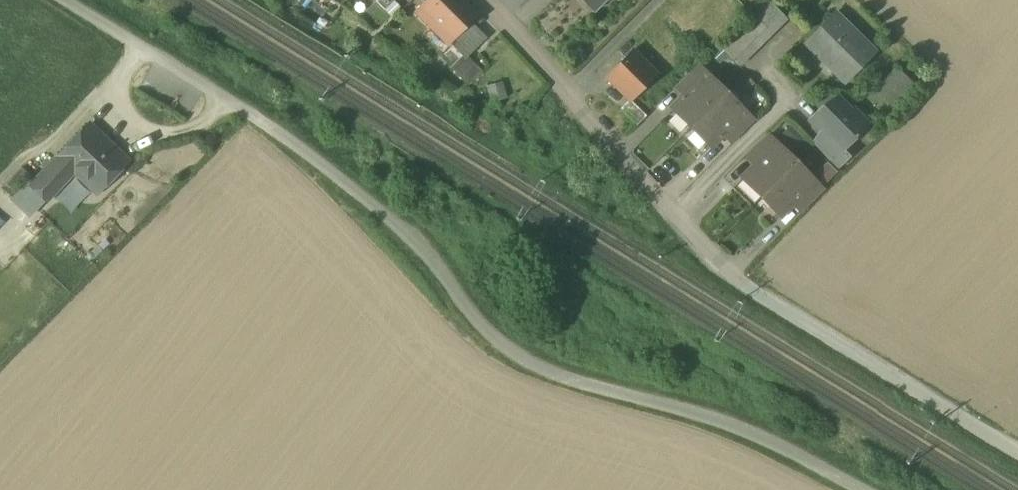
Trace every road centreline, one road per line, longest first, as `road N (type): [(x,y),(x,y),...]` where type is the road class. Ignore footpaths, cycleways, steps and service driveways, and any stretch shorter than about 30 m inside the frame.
road 1 (unclassified): [(856,489),(758,435),(508,355),(423,249),(240,110),(62,0)]
road 2 (unclassified): [(1017,451),(744,281),(692,237),(483,0)]

